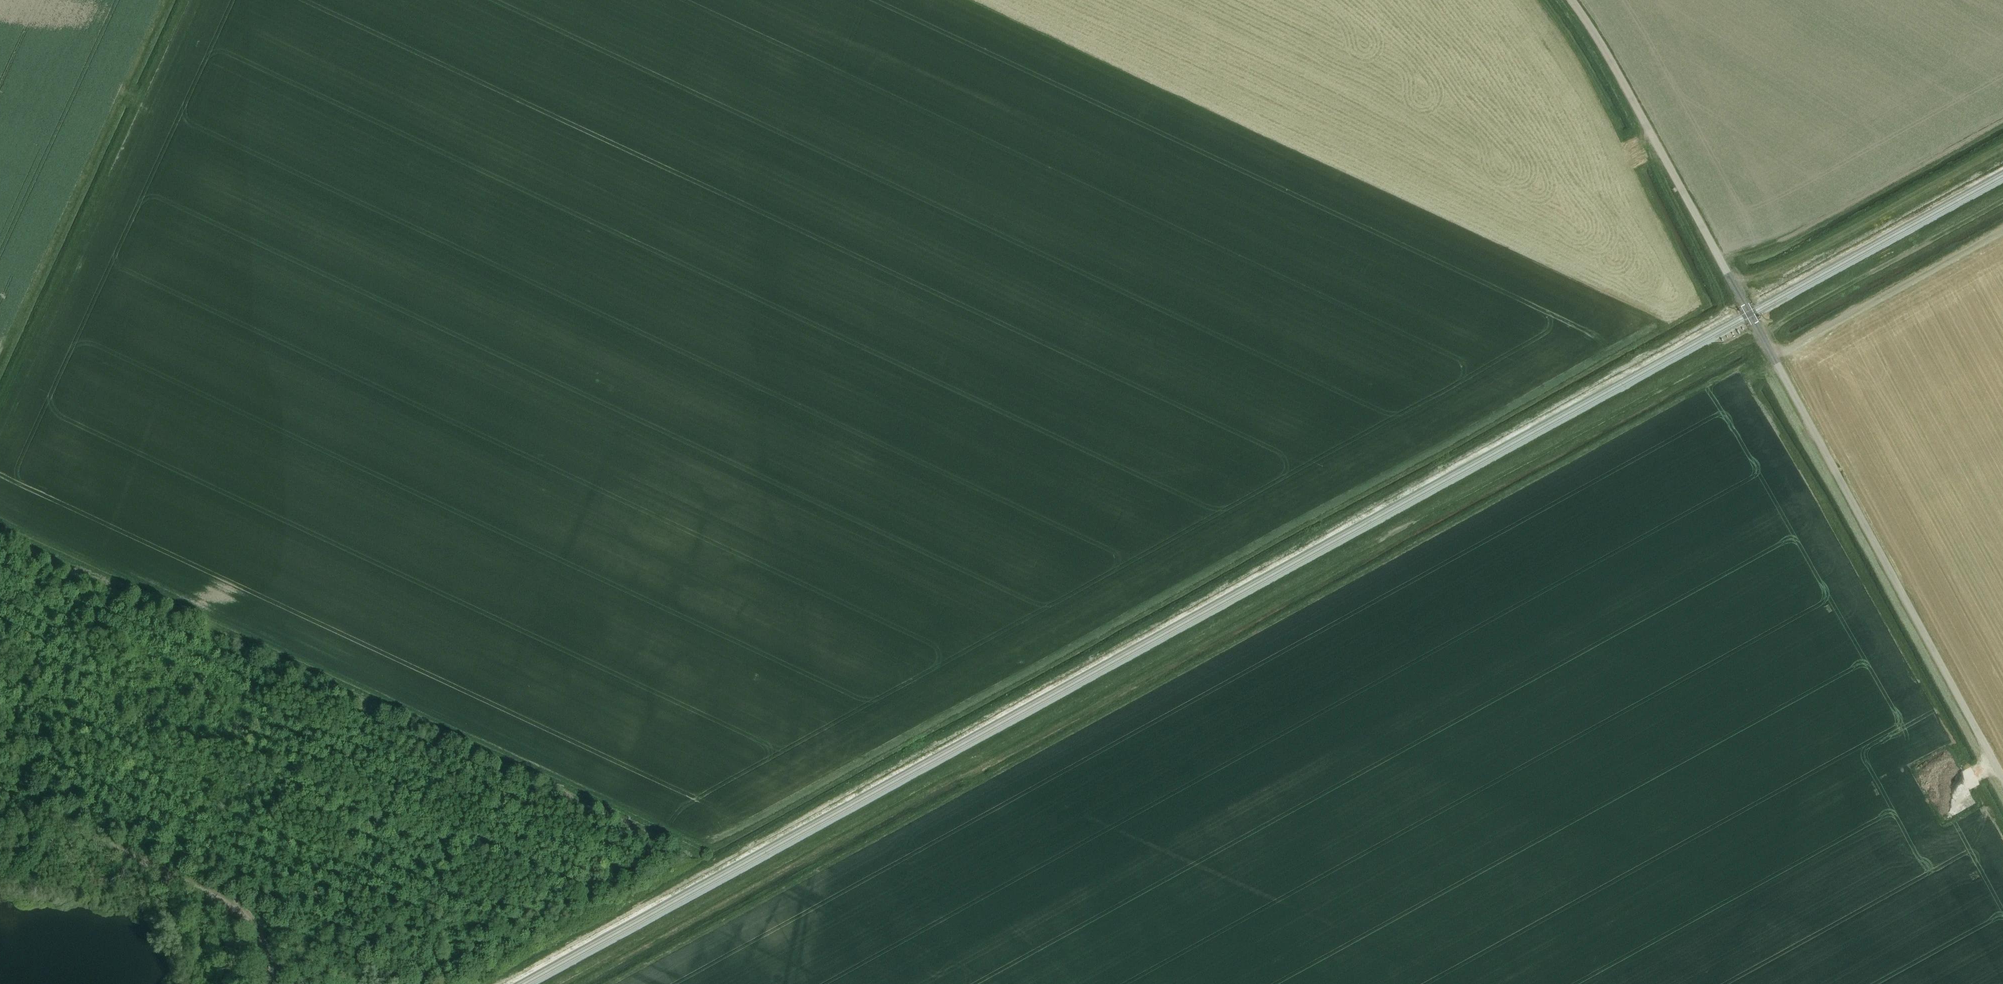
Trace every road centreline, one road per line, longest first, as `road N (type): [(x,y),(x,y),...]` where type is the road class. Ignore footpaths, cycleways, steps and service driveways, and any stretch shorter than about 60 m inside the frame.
road 1 (unclassified): [(2002,775),(1571,0)]
road 2 (unclassified): [(271,983),(268,946),(254,921),(0,793)]

